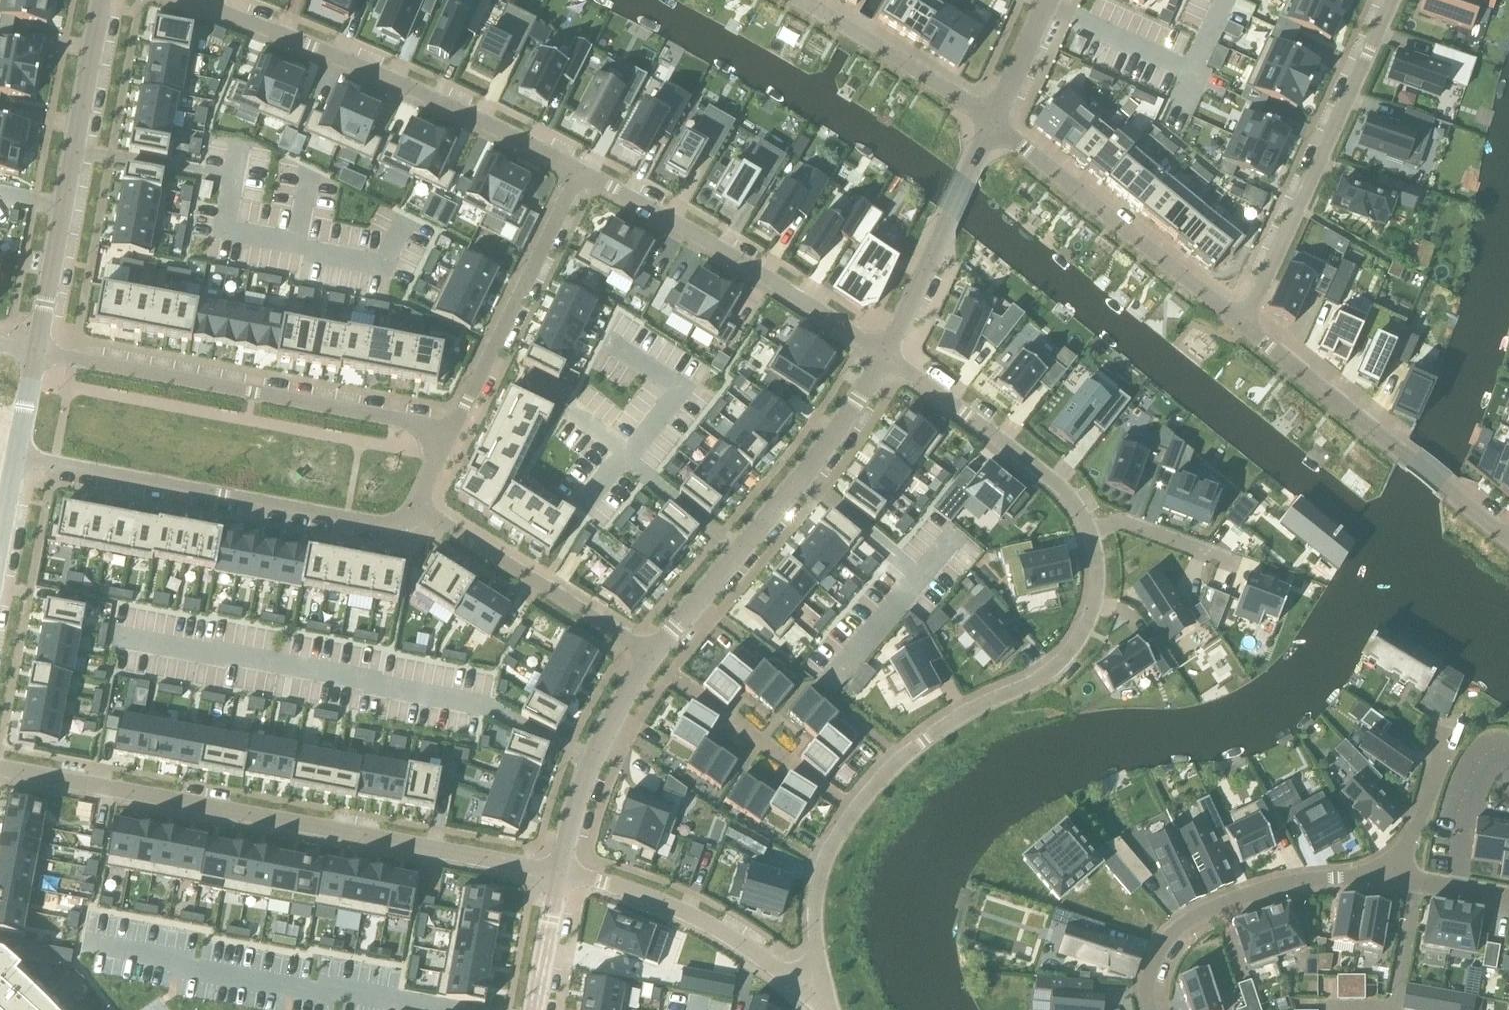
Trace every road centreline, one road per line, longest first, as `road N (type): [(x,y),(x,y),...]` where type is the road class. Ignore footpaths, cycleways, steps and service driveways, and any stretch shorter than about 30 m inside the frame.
road 1 (residential): [(829,1009),(815,927),(820,877),(853,811),(924,738),(1054,669),(1089,619),(1099,581),(1093,528),(1053,477),(886,351)]
road 2 (residential): [(558,871),(0,762)]
road 3 (residential): [(453,427),(37,352)]
road 4 (residential): [(575,169),(430,95),(191,0)]
road 5 (residential): [(19,459),(391,524),(426,517)]
road 6 (residential): [(886,351),(784,499),(652,654)]
road 7 (residential): [(886,351),(575,169)]
road 8 (residential): [(1391,0),(1240,325)]
road 9 (residential): [(104,0),(37,352)]
road 10 (residential): [(1240,325),(994,119)]
road 11 (residential): [(1149,1009),(1150,965),(1181,925),(1205,909),(1288,884),(1394,877)]
road 12 (residential): [(822,1009),(730,935),(666,902),(558,871)]
road 13 (residential): [(575,169),(453,427)]
road 14 (residential): [(1453,494),(1240,325)]
road 15 (residential): [(426,517),(652,654)]
road 16 (residential): [(994,119),(886,351)]
road 17 (residential): [(652,654),(591,760),(558,871)]
road 18 (residential): [(994,119),(799,0)]
road 19 (residential): [(1451,730),(1394,877)]
road 20 (residential): [(558,871),(535,1009)]
road 21 (residential): [(1049,0),(994,119)]

